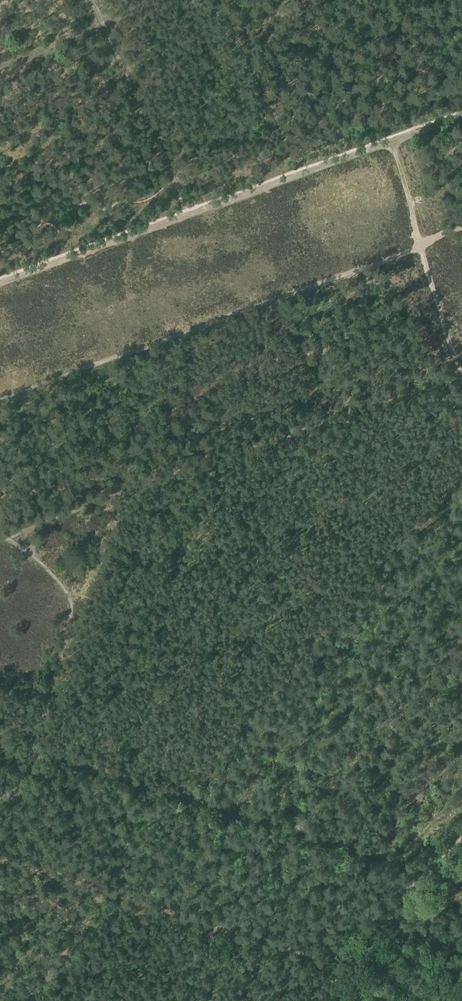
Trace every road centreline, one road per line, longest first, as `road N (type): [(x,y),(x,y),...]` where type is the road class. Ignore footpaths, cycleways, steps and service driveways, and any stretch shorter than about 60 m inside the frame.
road 1 (track): [(0,279),(461,114)]
road 2 (track): [(89,0),(184,215)]
road 3 (track): [(461,384),(397,182)]

